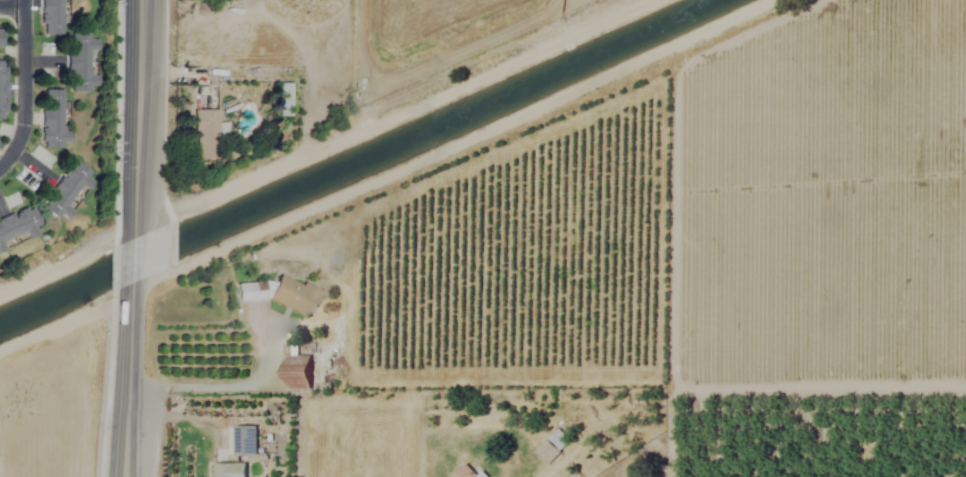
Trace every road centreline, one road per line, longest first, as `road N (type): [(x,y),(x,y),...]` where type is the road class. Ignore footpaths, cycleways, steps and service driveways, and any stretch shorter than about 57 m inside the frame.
road 1 (secondary): [(142,0),(133,236)]
road 2 (secondary): [(131,288),(123,476)]
road 3 (residential): [(0,166),(23,124),(25,0)]

